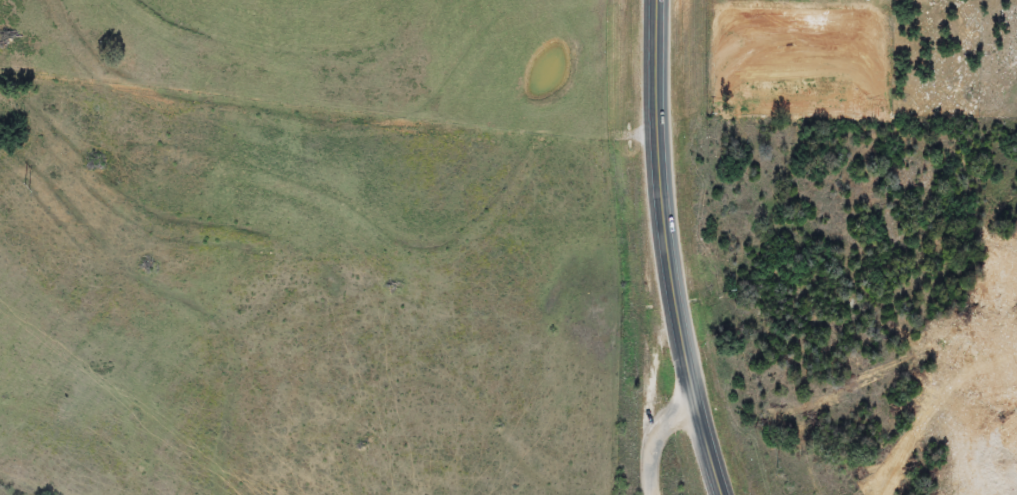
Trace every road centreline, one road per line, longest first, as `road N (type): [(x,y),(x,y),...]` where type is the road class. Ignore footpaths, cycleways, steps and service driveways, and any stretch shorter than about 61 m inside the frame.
road 1 (secondary): [(658,0),(663,234),(691,394),(719,494)]

